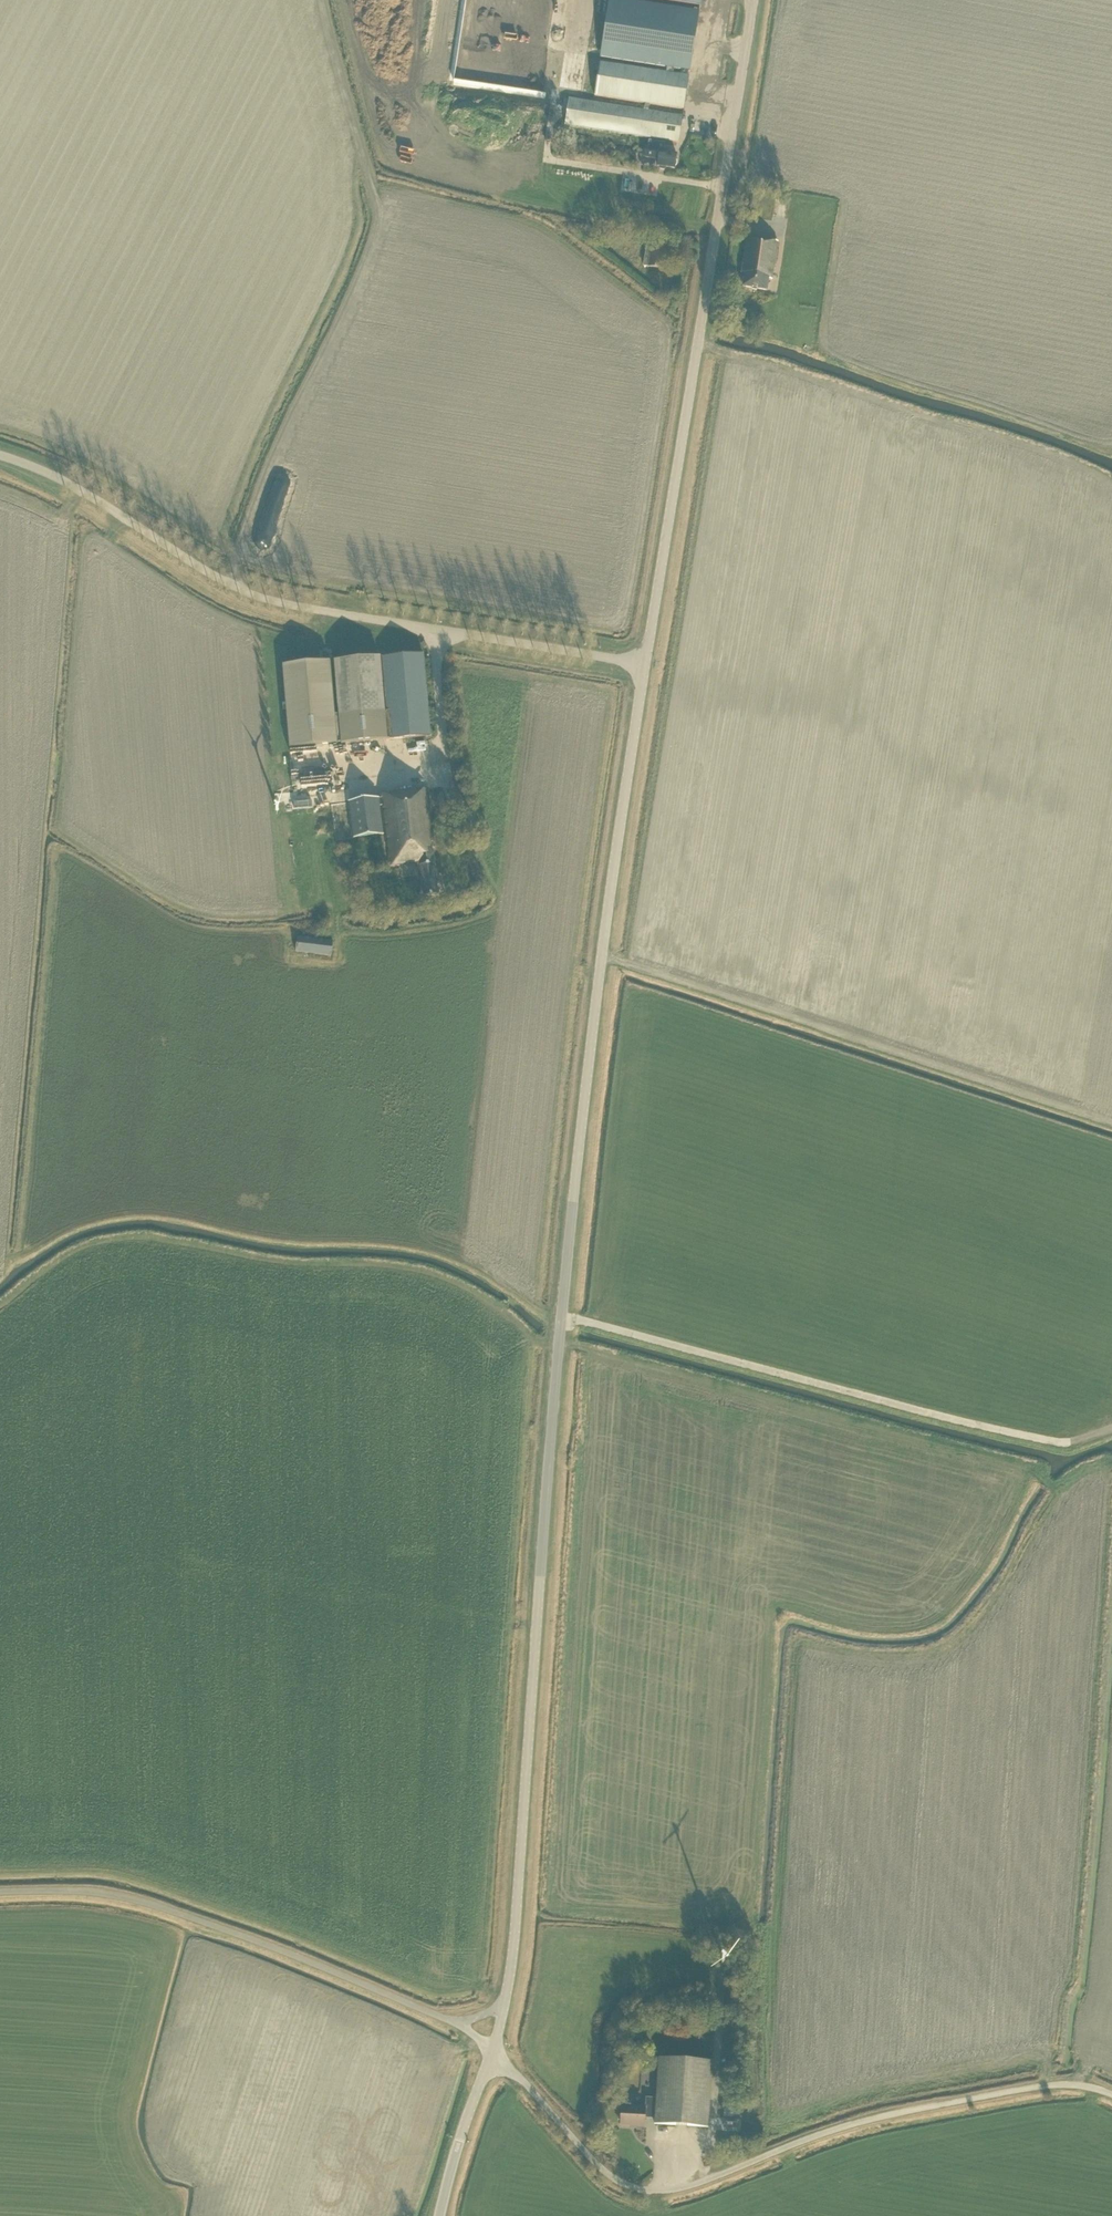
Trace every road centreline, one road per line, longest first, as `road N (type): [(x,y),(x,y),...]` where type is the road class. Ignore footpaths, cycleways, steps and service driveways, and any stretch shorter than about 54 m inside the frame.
road 1 (tertiary): [(505,2001),(578,1165),(645,663)]
road 2 (unclassified): [(1111,2094),(1040,2086),(920,2109),(655,2192),(605,2172),(493,2049)]
road 3 (unclassified): [(0,457),(81,489),(219,581),(263,598),(645,663)]
road 4 (tertiary): [(645,663),(753,0)]
road 5 (unclassified): [(0,1891),(84,1891),(167,1909),(458,2023)]
road 6 (tertiary): [(439,2215),(493,2049)]

